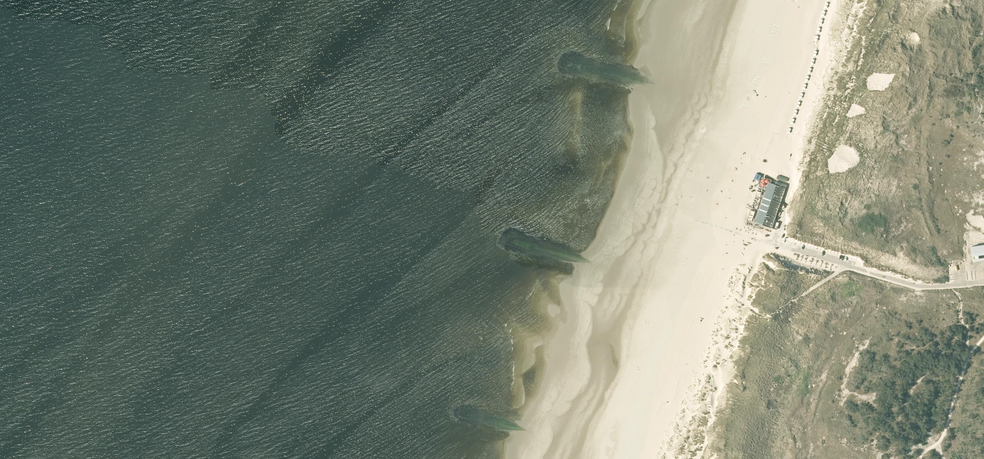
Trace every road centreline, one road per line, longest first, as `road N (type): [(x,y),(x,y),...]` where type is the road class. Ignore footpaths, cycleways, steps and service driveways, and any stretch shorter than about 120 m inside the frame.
road 1 (unclassified): [(983,282),(913,285),(781,245)]

